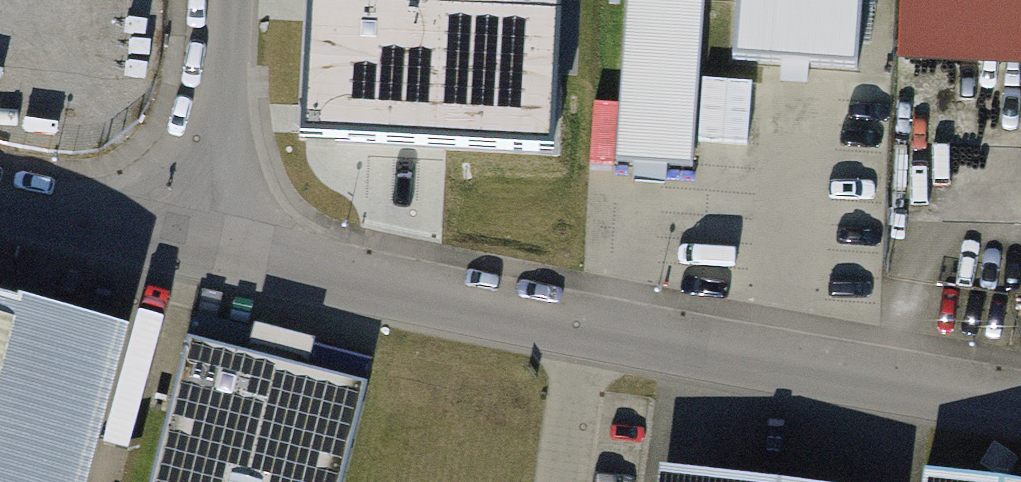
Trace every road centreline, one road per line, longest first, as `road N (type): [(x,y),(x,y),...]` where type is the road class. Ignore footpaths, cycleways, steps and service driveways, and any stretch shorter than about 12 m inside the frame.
road 1 (unclassified): [(189,247),(1020,411)]
road 2 (residential): [(212,0),(207,172),(189,247)]
road 3 (unclassified): [(0,203),(189,247)]

